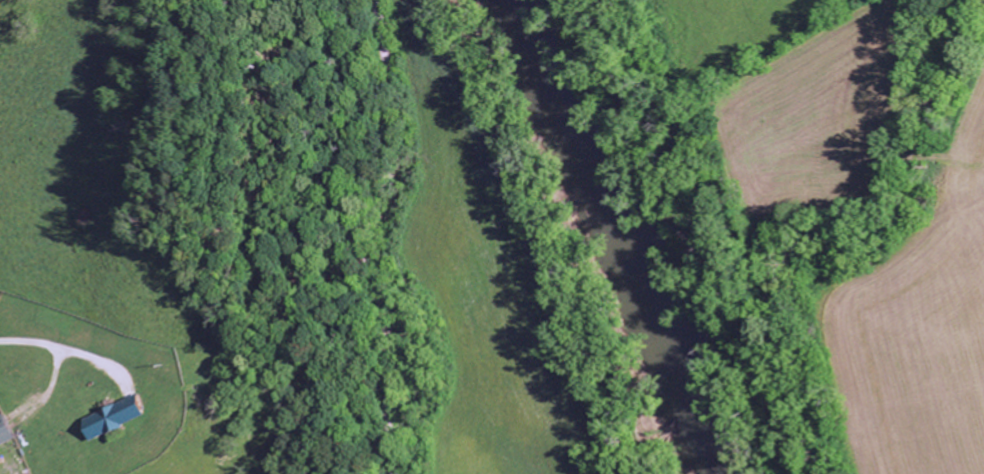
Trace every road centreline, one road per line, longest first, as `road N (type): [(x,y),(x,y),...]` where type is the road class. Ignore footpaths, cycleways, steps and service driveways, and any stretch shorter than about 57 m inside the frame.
road 1 (residential): [(390,473),(379,325),(383,65),(371,0)]

